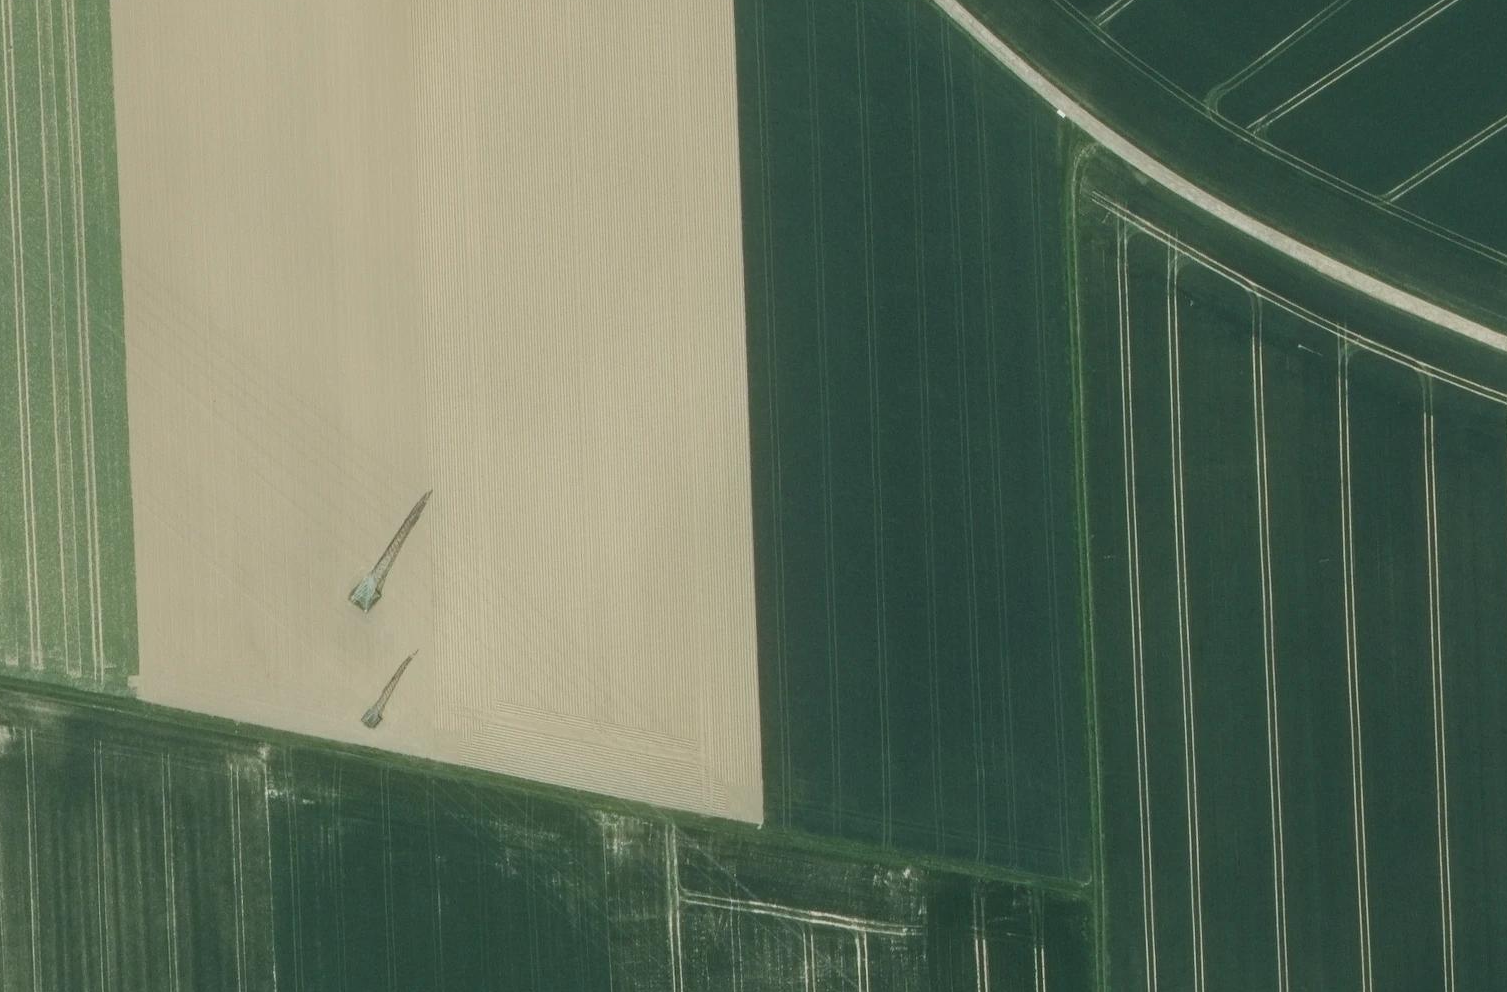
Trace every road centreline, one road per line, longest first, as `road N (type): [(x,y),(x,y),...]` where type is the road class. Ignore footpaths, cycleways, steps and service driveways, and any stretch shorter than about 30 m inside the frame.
road 1 (track): [(959,0),(1166,183),(1506,333)]

